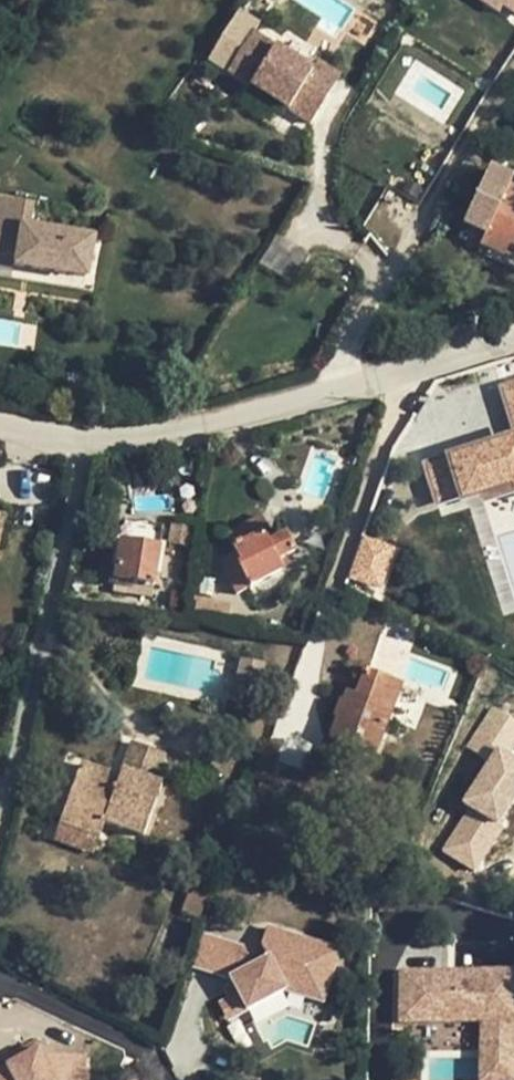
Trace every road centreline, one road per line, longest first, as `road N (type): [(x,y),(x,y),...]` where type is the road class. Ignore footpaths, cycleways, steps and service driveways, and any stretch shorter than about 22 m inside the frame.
road 1 (residential): [(82,441),(247,415),(513,339)]
road 2 (residential): [(82,441),(0,834)]

